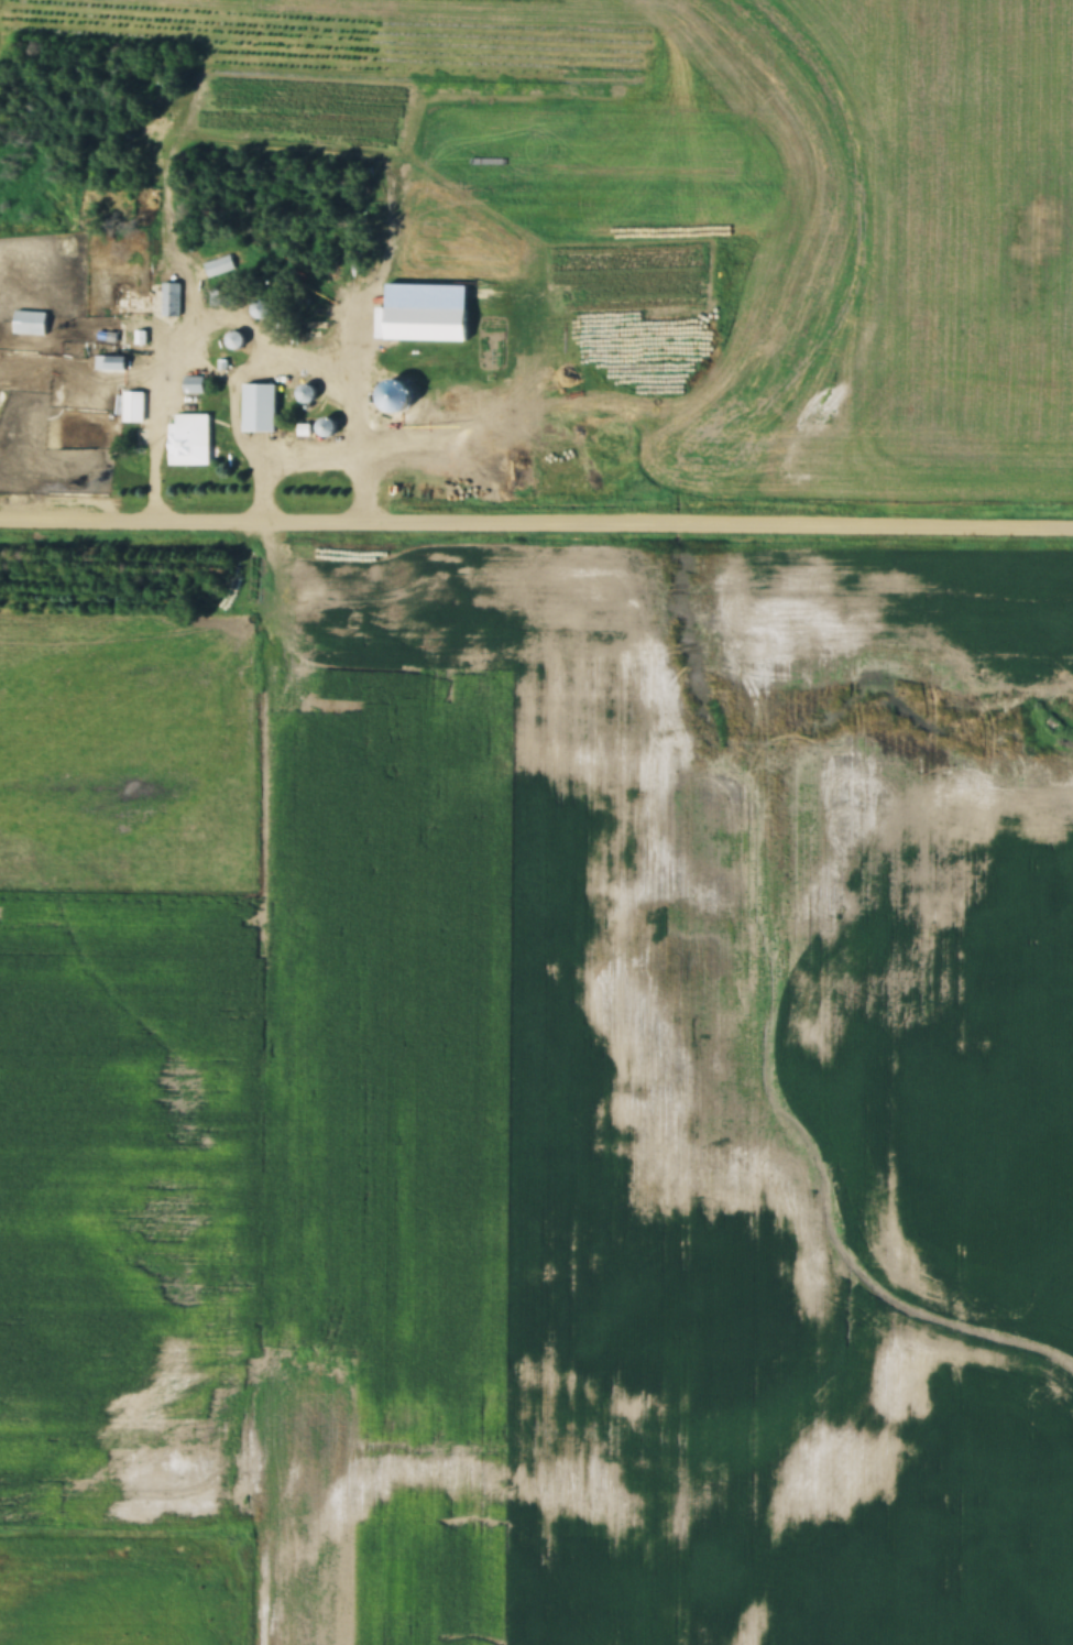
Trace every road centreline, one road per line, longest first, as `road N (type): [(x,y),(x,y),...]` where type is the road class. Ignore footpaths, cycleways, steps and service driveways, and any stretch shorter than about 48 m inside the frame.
road 1 (residential): [(1072,524),(0,514)]

